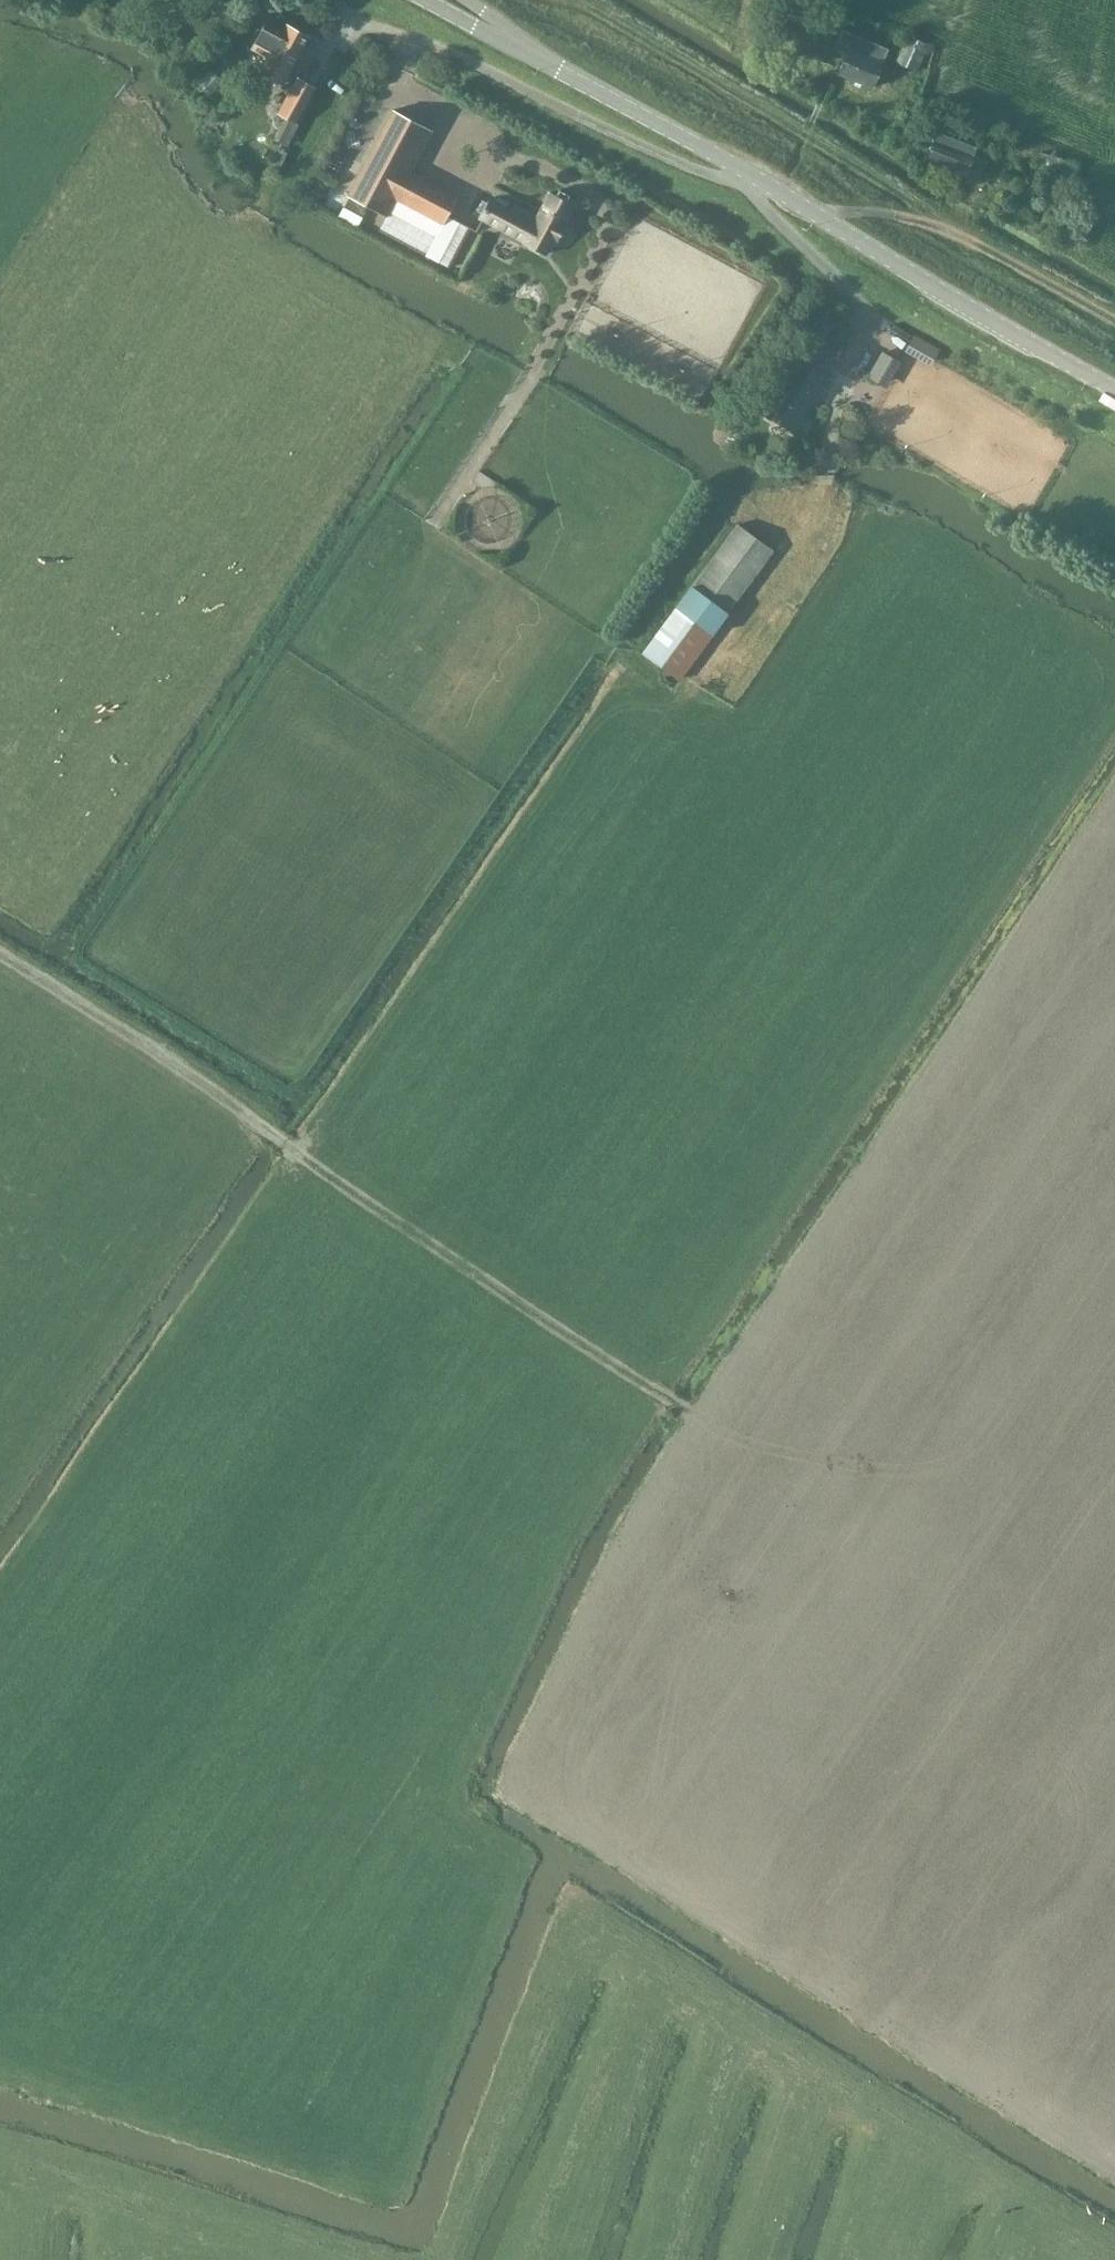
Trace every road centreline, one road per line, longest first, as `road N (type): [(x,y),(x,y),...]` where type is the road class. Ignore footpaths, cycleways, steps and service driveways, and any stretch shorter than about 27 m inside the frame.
road 1 (tertiary): [(1114,388),(500,45)]

